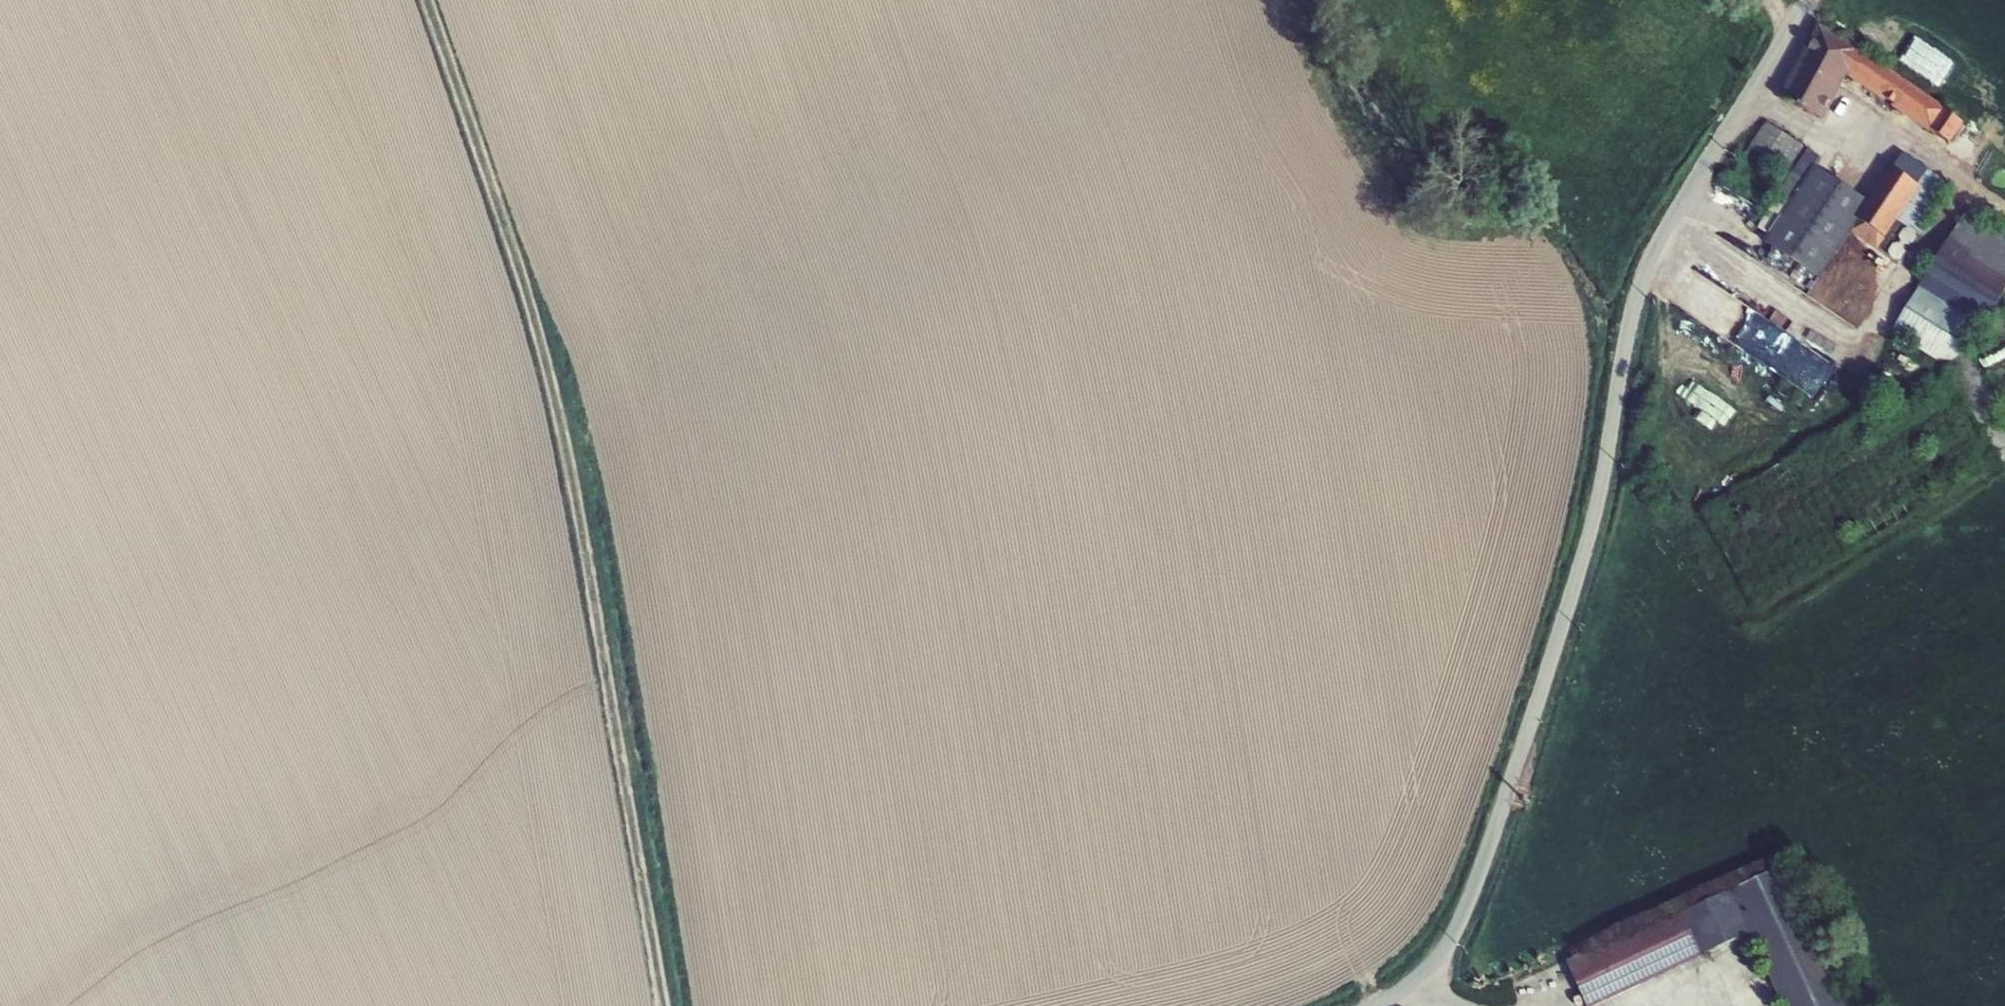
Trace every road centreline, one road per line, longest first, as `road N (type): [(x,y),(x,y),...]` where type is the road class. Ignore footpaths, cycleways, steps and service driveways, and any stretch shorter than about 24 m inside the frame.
road 1 (unclassified): [(1372,1005),(1434,969),(1458,924),(1576,581),(1629,332),(1656,249),(1808,0)]
road 2 (track): [(425,0),(519,247),(575,500),(658,1005)]

